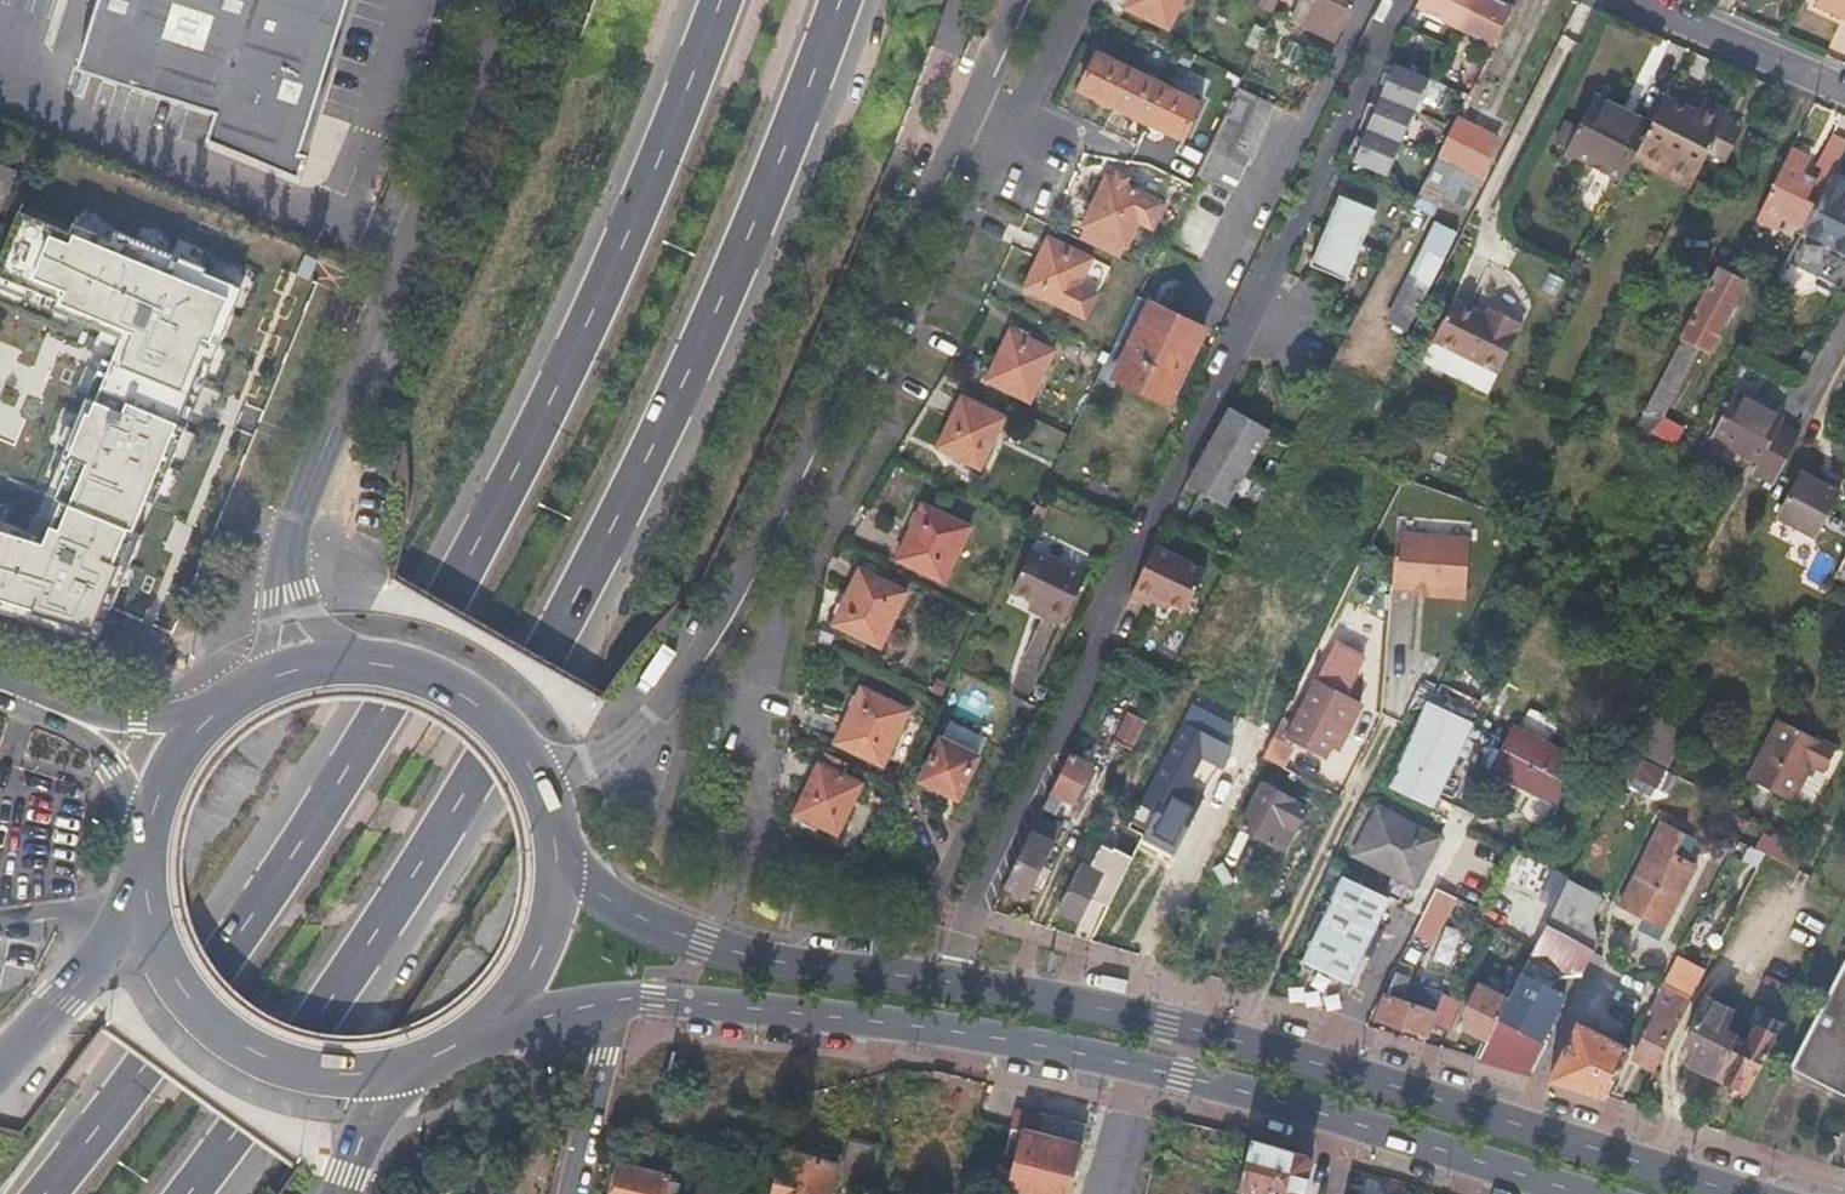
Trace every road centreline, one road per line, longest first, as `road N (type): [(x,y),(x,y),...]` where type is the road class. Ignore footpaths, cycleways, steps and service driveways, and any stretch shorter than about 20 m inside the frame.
road 1 (trunk): [(720,0),(609,278),(396,696),(222,965),(47,1193)]
road 2 (trunk): [(190,1193),(403,894),(542,663),(738,265),(841,0)]
road 3 (residential): [(1404,0),(976,896),(953,983)]
road 4 (tertiary): [(1016,0),(740,588),(701,654),(621,747),(578,768),(541,772)]
road 5 (primary): [(1744,1193),(1198,1031),(953,983)]
road 6 (primary): [(594,1005),(651,999),(996,1039),(1183,1077),(1353,1124)]
road 7 (tertiary): [(286,557),(299,510),(516,0)]
road 8 (primary): [(953,983),(780,963),(701,943),(607,898),(561,853)]
road 9 (primary): [(148,900),(184,984),(253,1045),(342,1070),(407,1064)]
road 10 (primary): [(1353,1124),(1582,1193)]
road 11 (primary): [(541,772),(502,716),(467,688),(426,667),(360,654)]
road 12 (trunk): [(148,900),(0,1068)]
road 13 (residential): [(1644,0),(1844,88)]
road 14 (primary): [(479,1028),(519,988),(547,938),(561,853)]
road 15 (residential): [(594,1005),(603,1038),(569,1193)]
road 16 (secondary): [(37,704),(94,745),(145,844)]
road 17 (secondary): [(204,717),(140,724),(37,704)]
road 18 (primary): [(340,1193),(373,1110),(407,1064)]
road 19 (primary): [(204,717),(158,788),(145,844)]
road 20 (tertiary): [(360,654),(310,612),(286,557)]
road 21 (tertiary): [(286,557),(261,675)]

